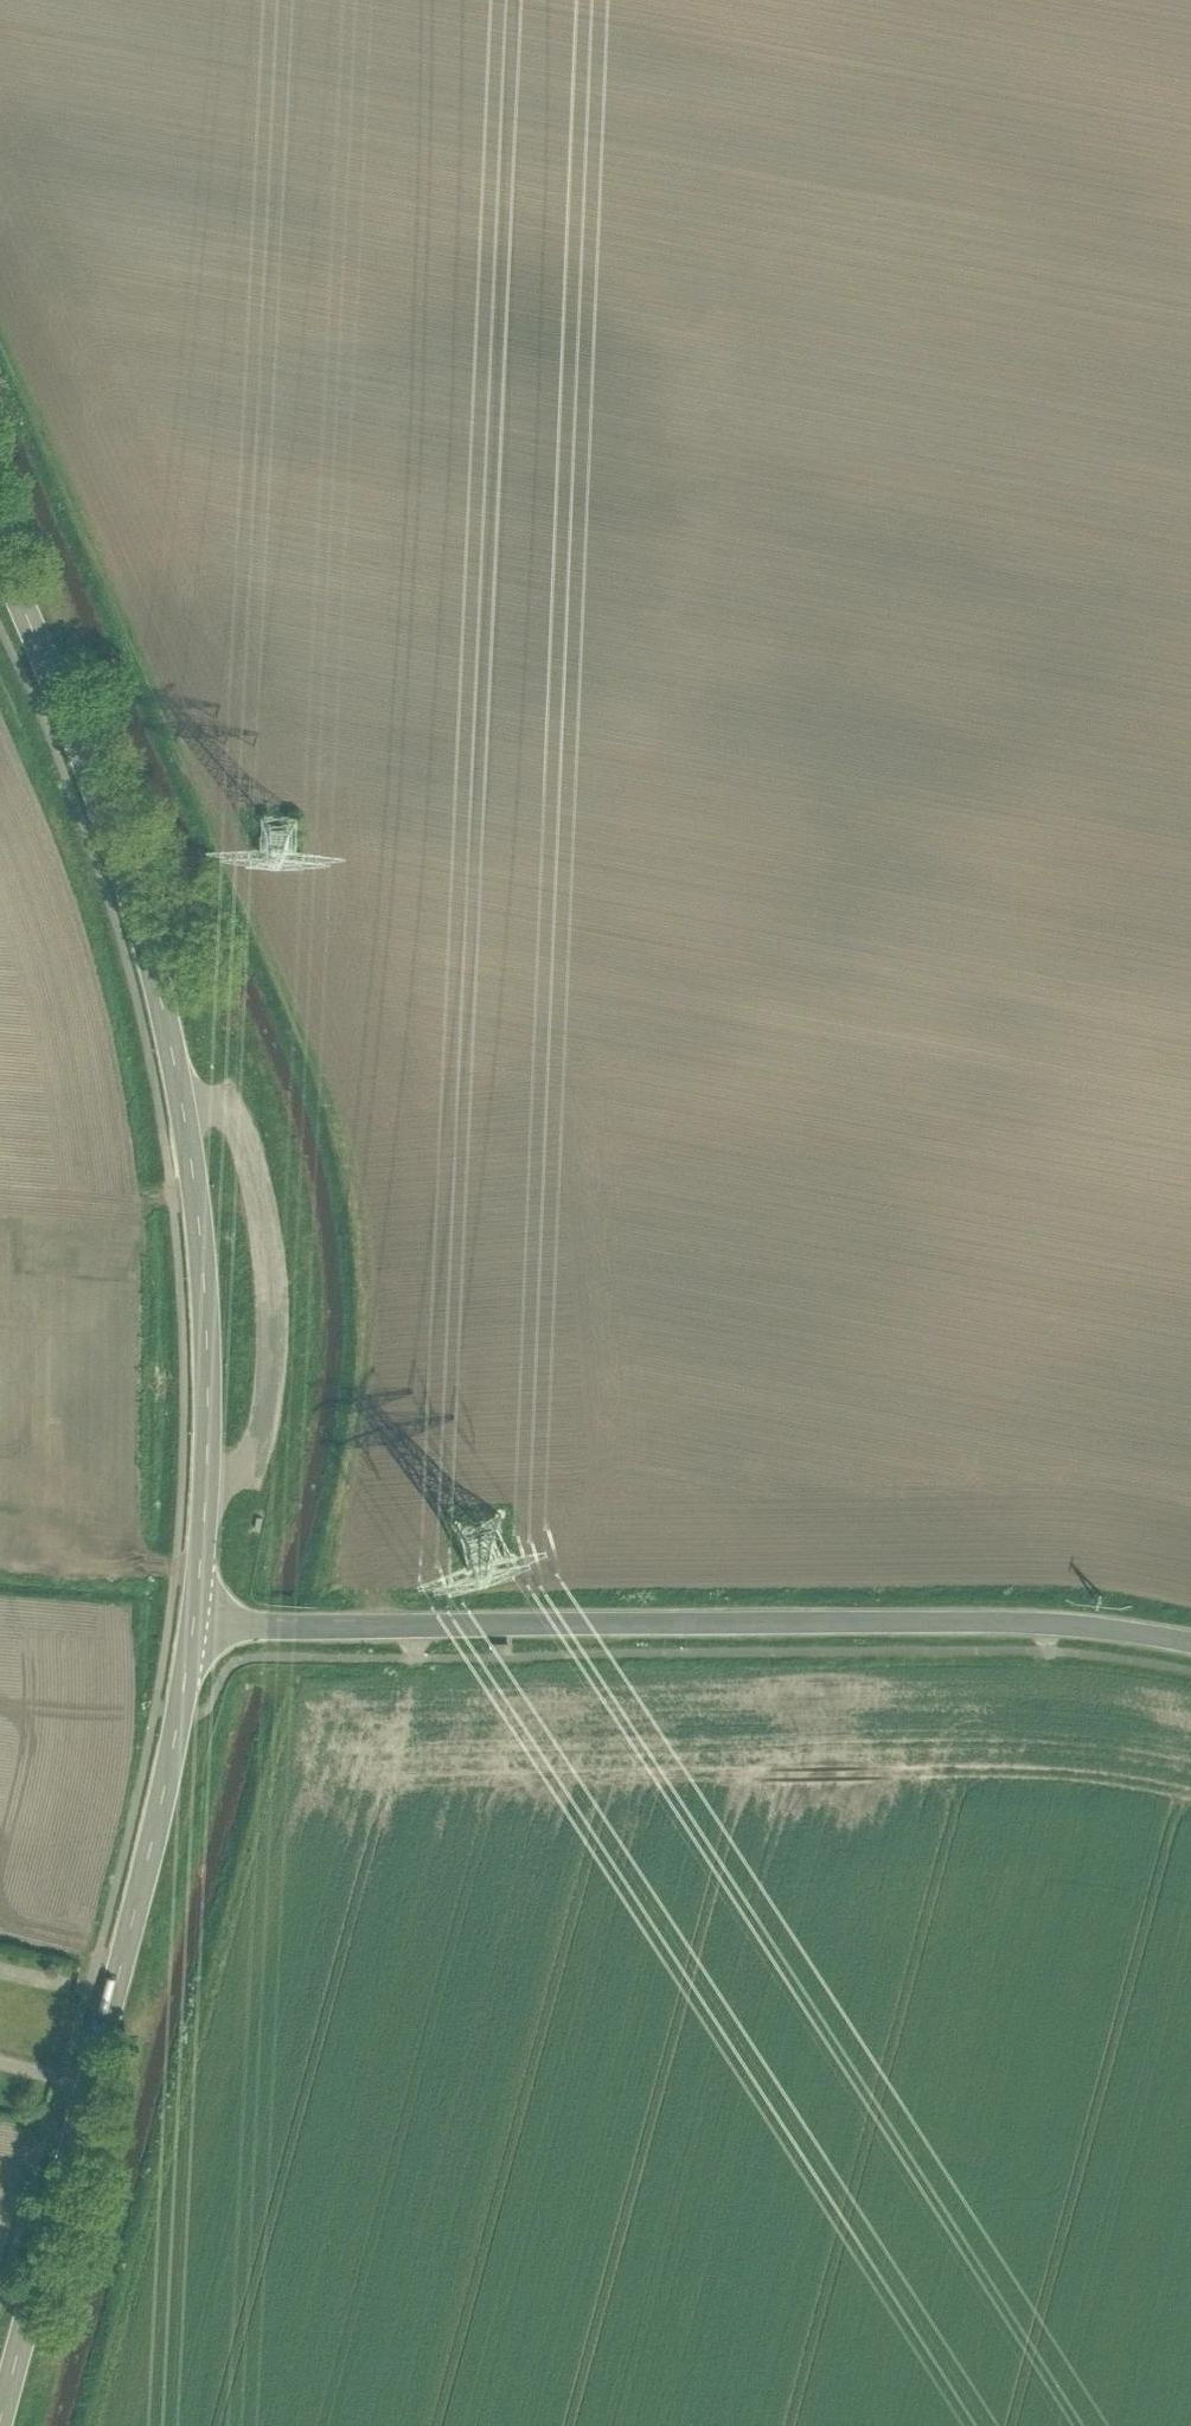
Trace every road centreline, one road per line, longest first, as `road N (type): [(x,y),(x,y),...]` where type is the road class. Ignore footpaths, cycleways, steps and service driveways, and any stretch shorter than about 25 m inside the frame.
road 1 (tertiary): [(0,564),(80,754),(187,1062),(213,1204),(222,1389),(208,1621)]
road 2 (tertiary): [(208,1621),(974,1620),(1190,1639)]
road 3 (tertiary): [(208,1621),(0,2406)]

